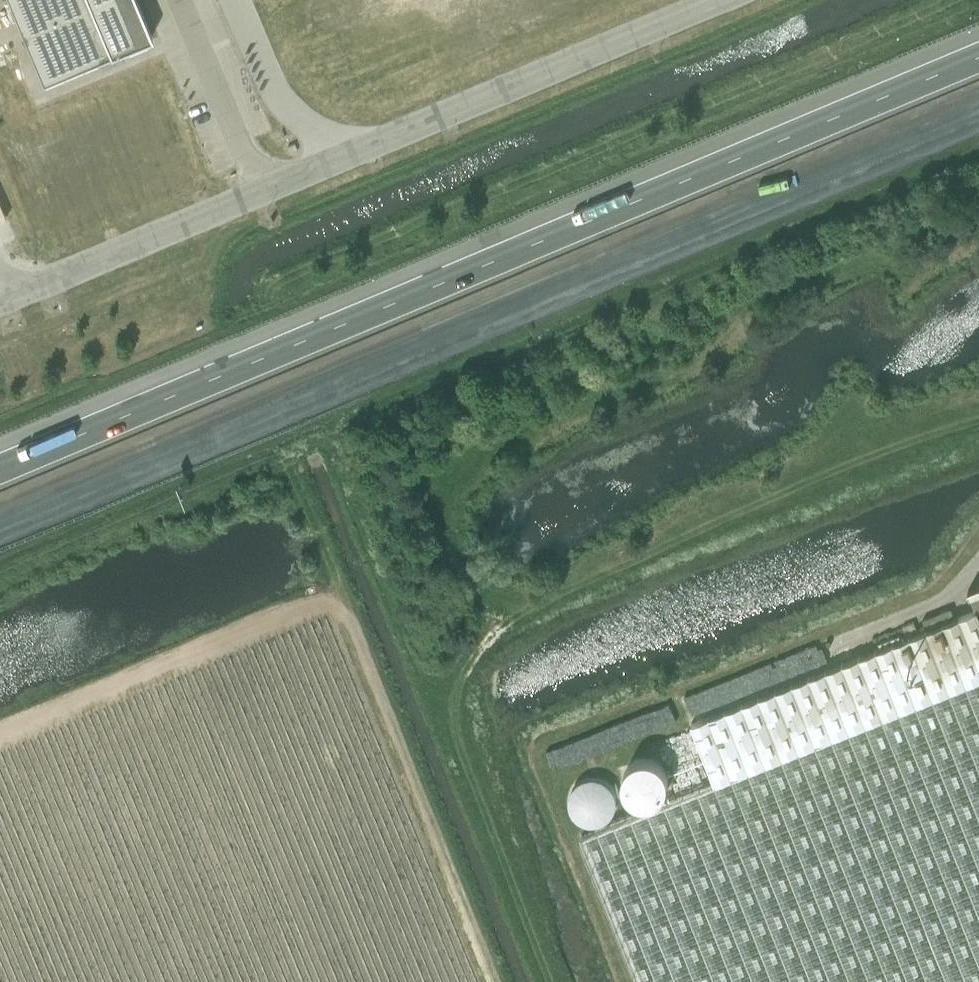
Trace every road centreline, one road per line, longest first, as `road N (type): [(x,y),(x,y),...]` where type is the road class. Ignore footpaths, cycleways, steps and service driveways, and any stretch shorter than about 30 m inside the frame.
road 1 (motorway): [(0,514),(978,103)]
road 2 (motorway): [(978,58),(0,469)]
road 3 (track): [(552,981),(453,732),(455,688),(495,625),(978,415)]
road 4 (unclassified): [(0,309),(732,0)]
road 5 (track): [(485,981),(327,598),(0,735)]
road 6 (track): [(453,732),(335,451),(321,442),(295,451),(294,462),(327,598)]
road 7 (track): [(495,625),(451,533),(451,503),(465,481)]

